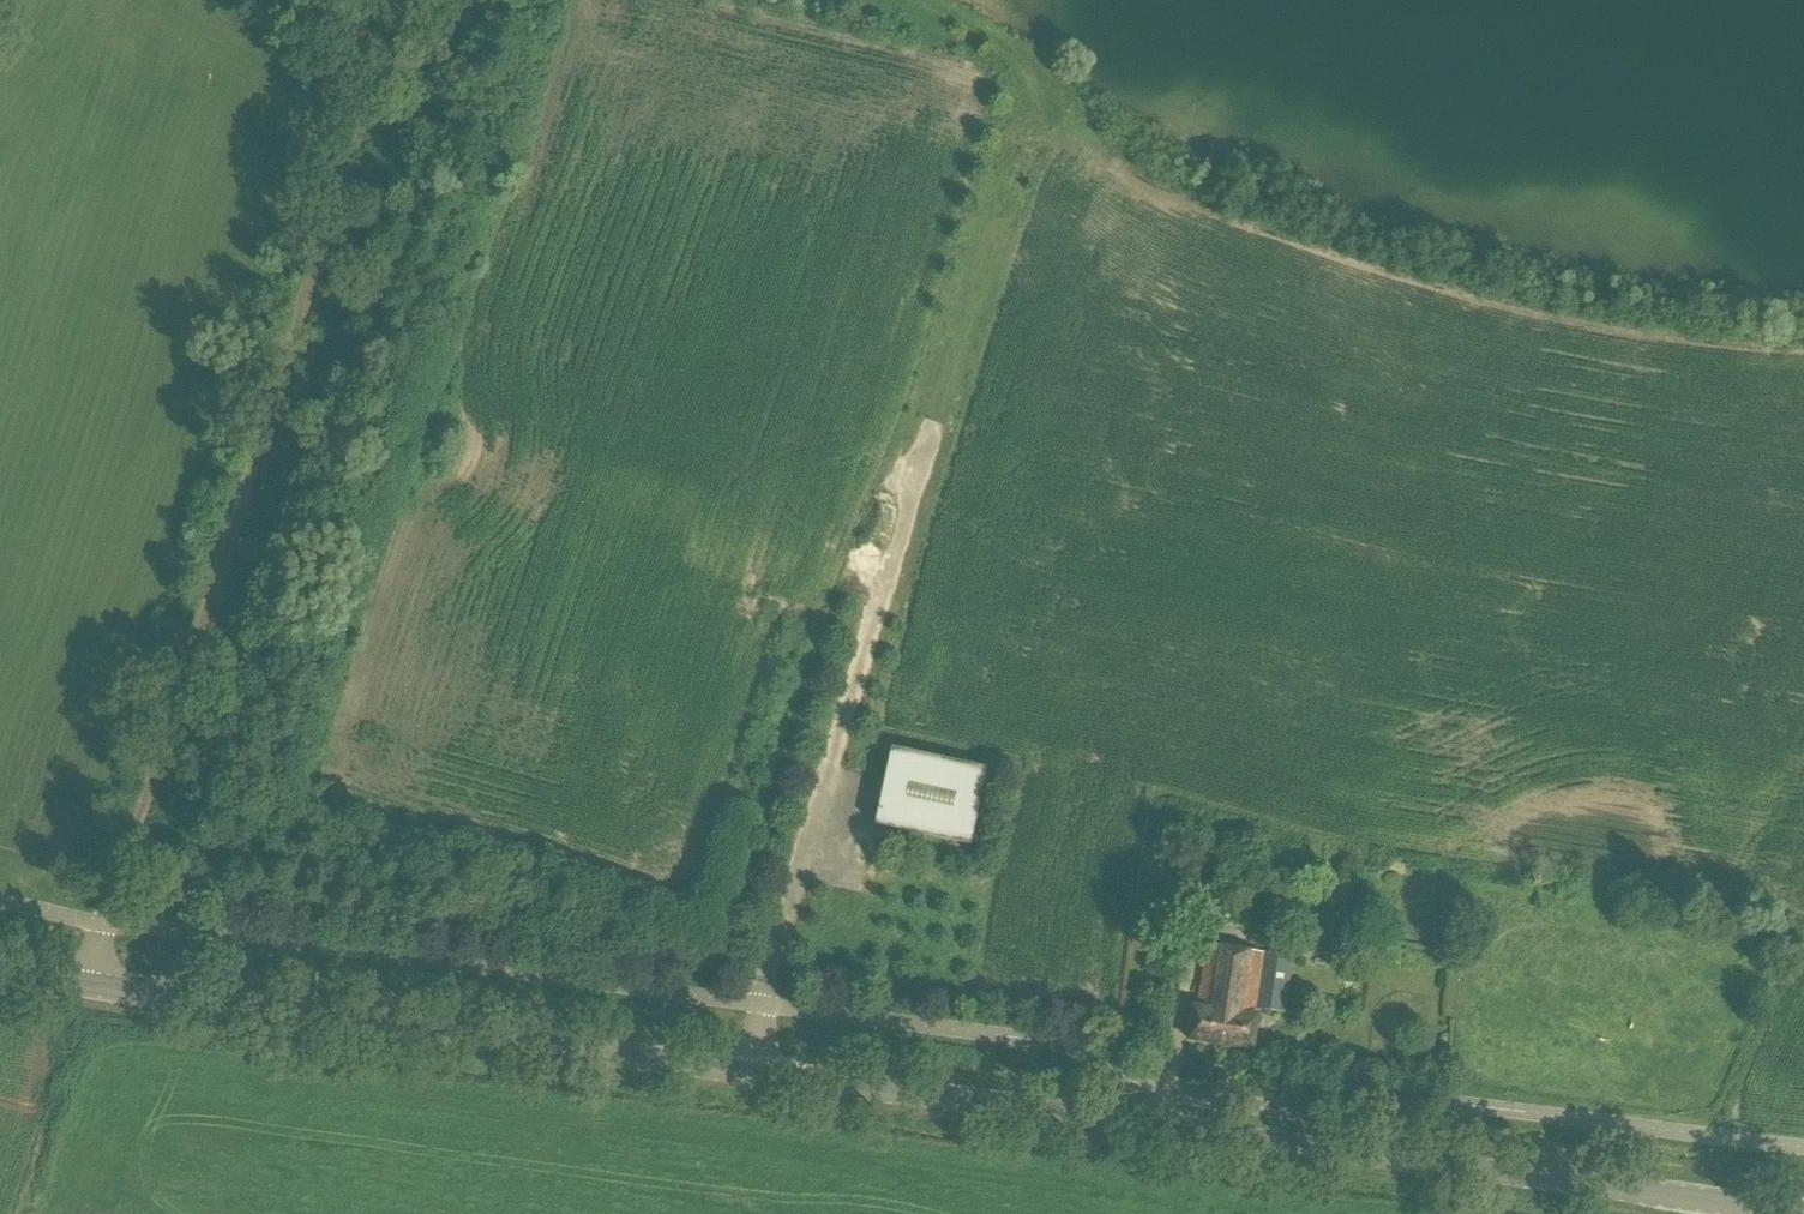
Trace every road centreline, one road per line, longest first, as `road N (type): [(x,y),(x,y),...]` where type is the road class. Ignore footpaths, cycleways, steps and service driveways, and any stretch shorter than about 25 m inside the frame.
road 1 (secondary): [(1783,1213),(0,975)]

